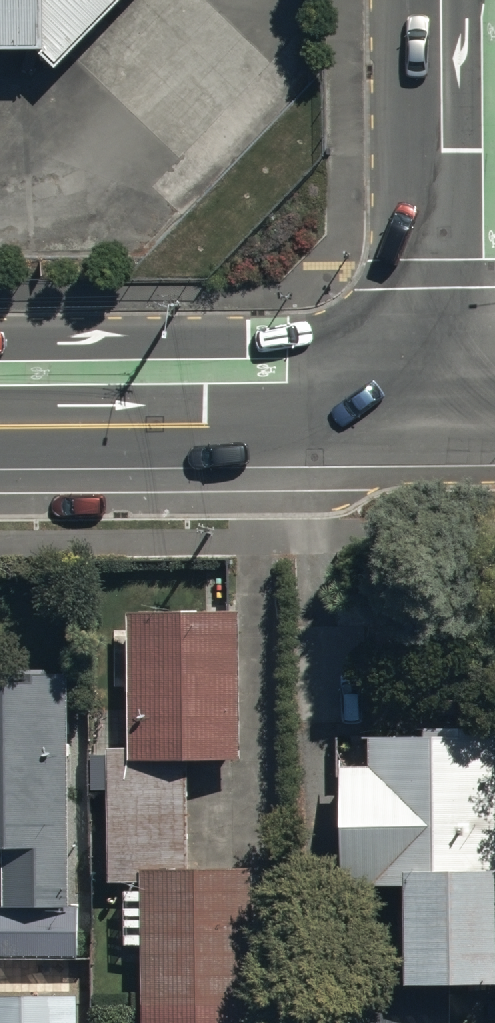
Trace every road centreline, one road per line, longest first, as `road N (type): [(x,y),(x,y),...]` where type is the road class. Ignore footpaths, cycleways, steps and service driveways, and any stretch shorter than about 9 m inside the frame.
road 1 (tertiary): [(458,416),(0,424)]
road 2 (tertiary): [(458,416),(457,0)]

